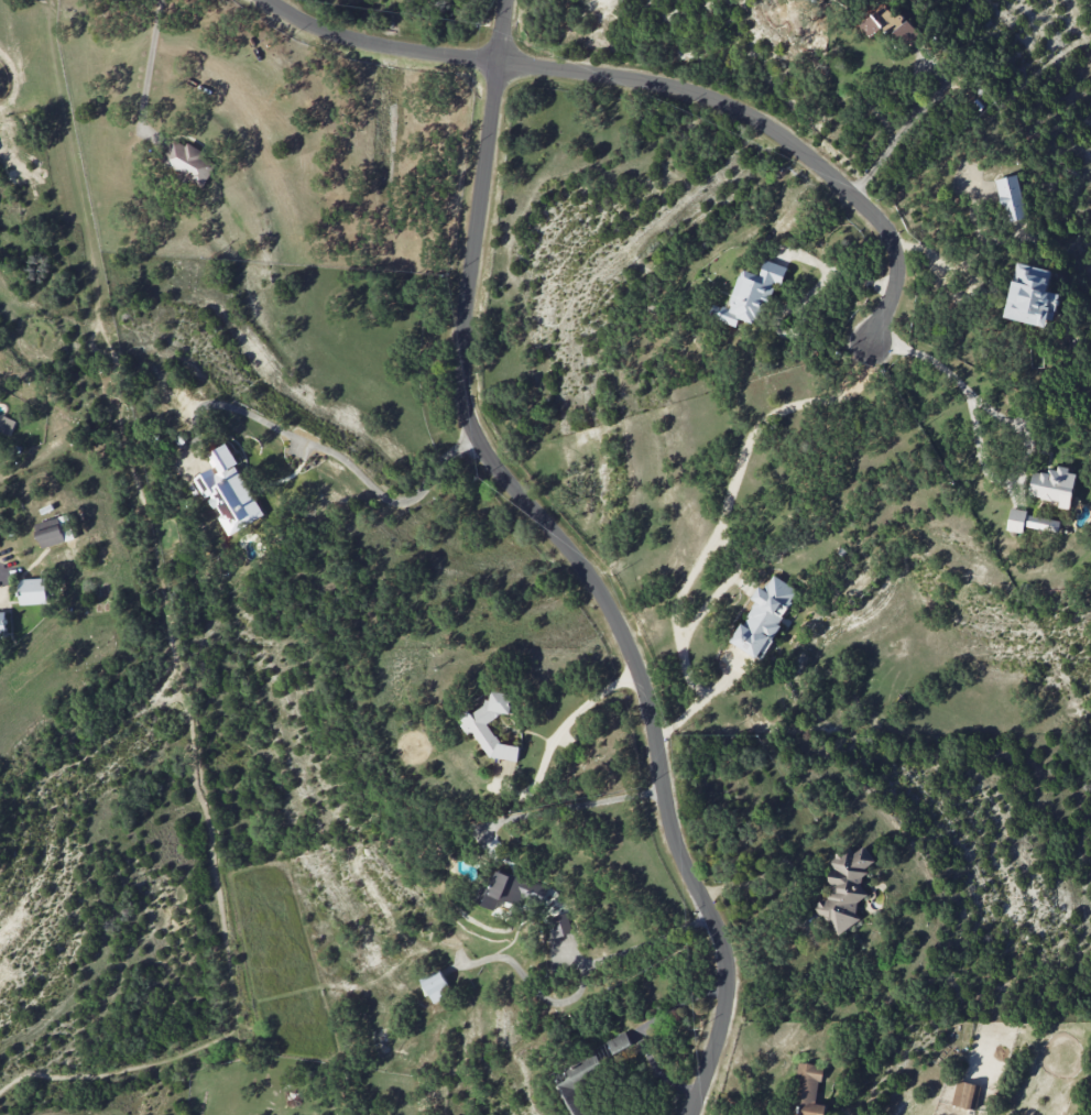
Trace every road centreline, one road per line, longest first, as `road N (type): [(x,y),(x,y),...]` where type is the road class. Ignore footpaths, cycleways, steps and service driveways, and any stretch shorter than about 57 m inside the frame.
road 1 (residential): [(694,1114),(728,1010),(727,959),(672,833),(647,706),(604,599),(489,459),(462,397),(467,302),(510,0)]
road 2 (residential): [(268,0),(356,42),(651,83),(725,103),(798,151),(892,240),(895,288),(871,341)]

